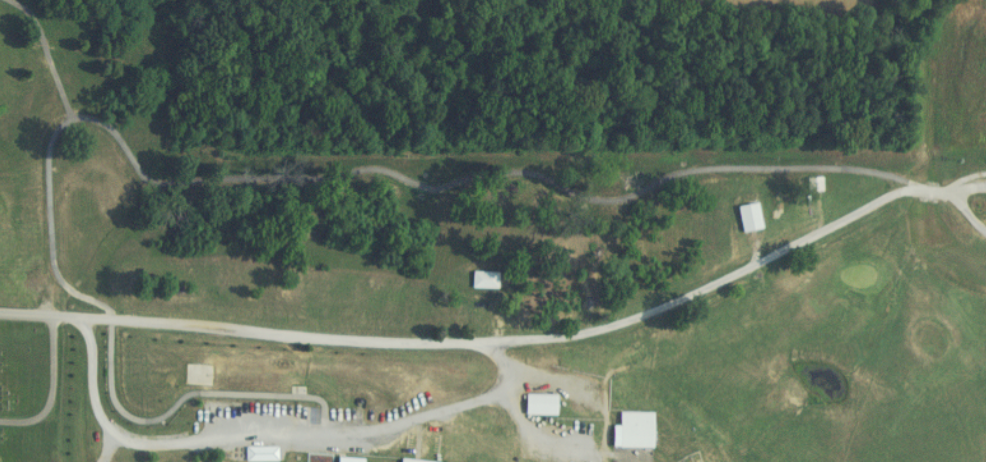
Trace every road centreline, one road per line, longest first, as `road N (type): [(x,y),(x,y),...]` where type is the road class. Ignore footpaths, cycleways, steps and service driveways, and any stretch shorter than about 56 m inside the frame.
road 1 (residential): [(493,350),(510,377),(500,399),(377,440),(316,452),(148,451),(99,414),(92,321)]
road 2 (residential): [(433,349),(583,344),(652,322),(905,193),(951,183)]
road 3 (residential): [(0,313),(320,347),(433,349)]
road 4 (residential): [(53,315),(49,409),(30,421),(0,423)]

